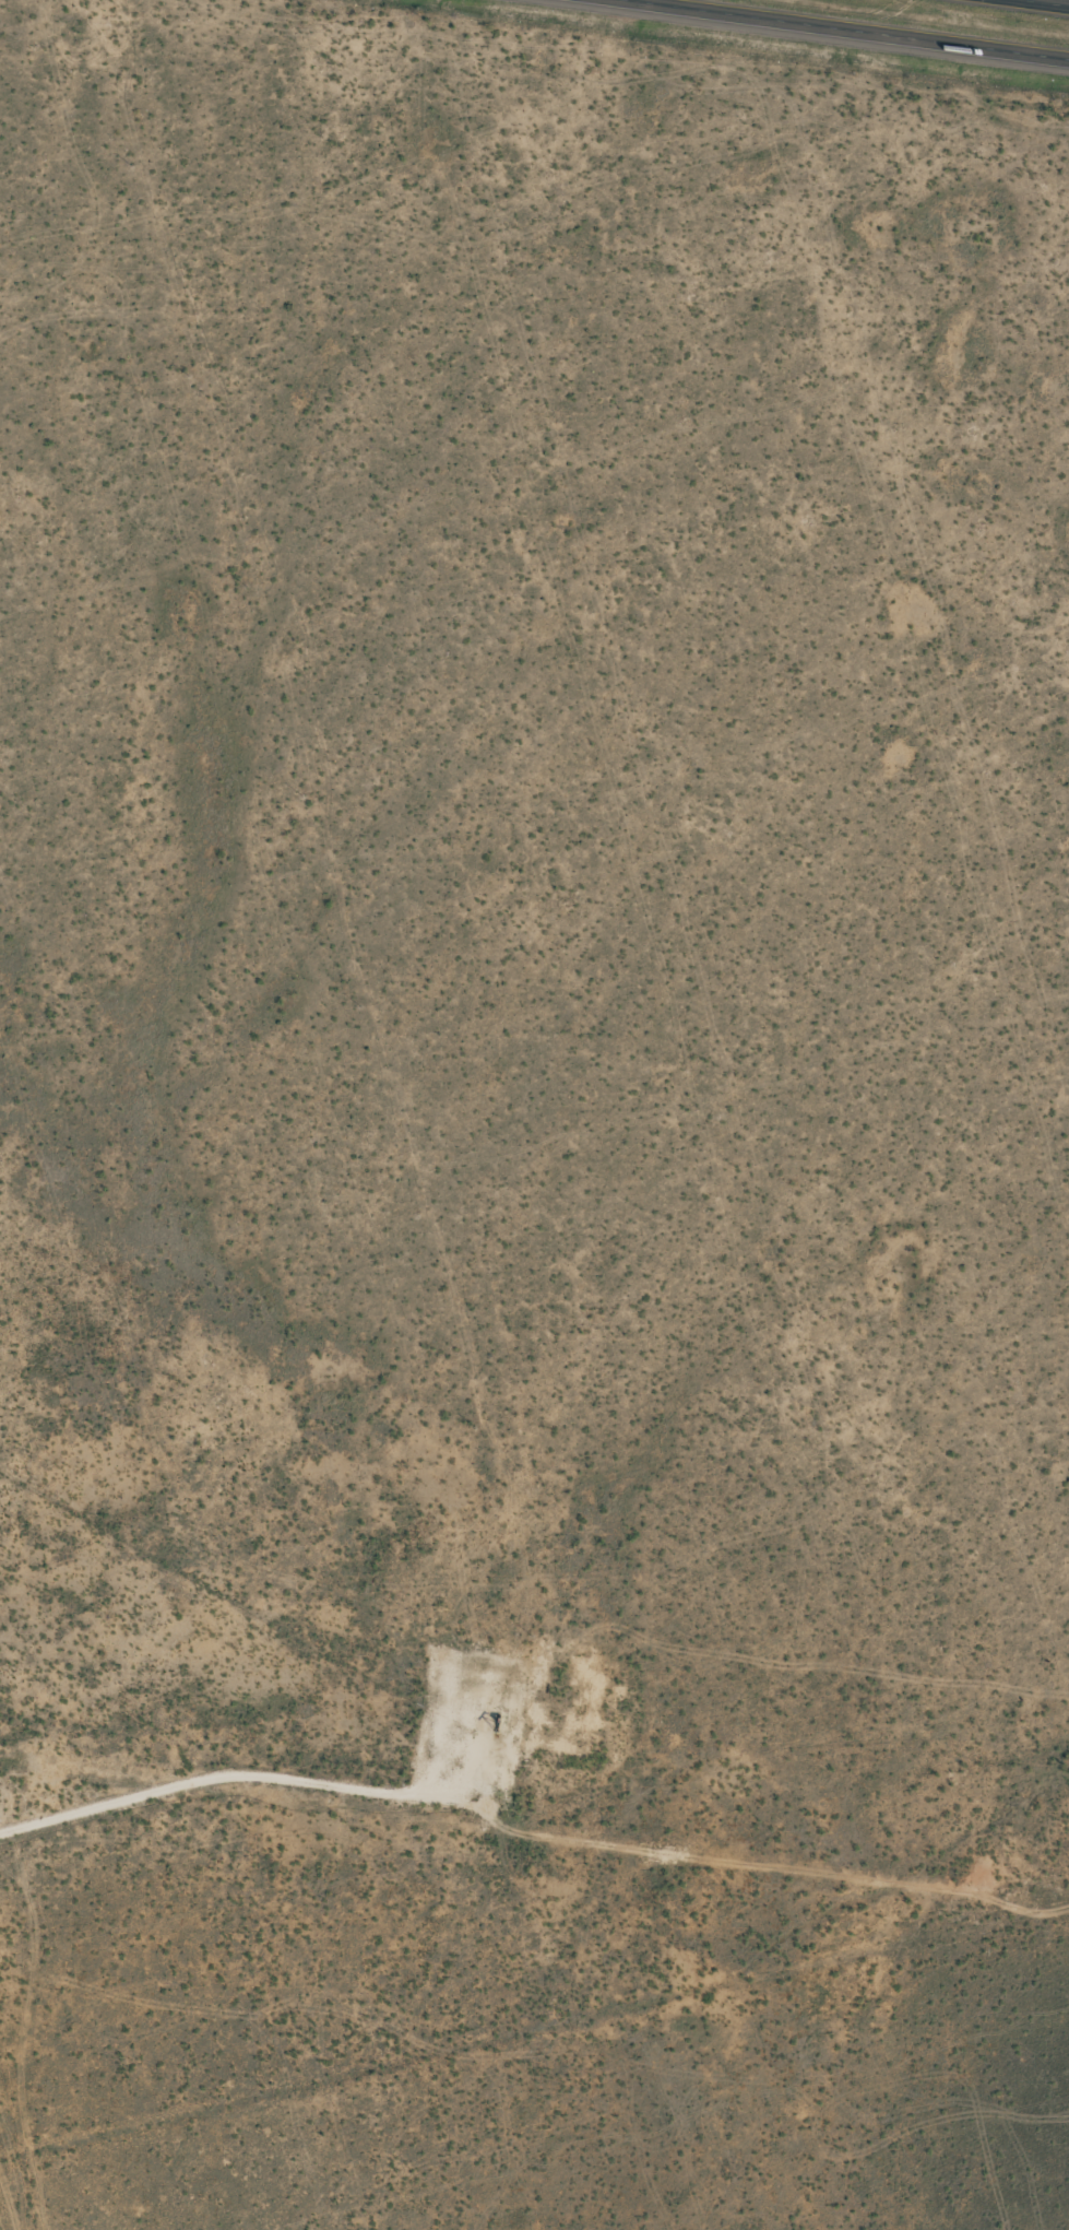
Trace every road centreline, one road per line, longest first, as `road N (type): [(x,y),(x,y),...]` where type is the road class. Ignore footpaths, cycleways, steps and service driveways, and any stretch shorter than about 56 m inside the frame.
road 1 (primary): [(609,0),(1068,62)]

